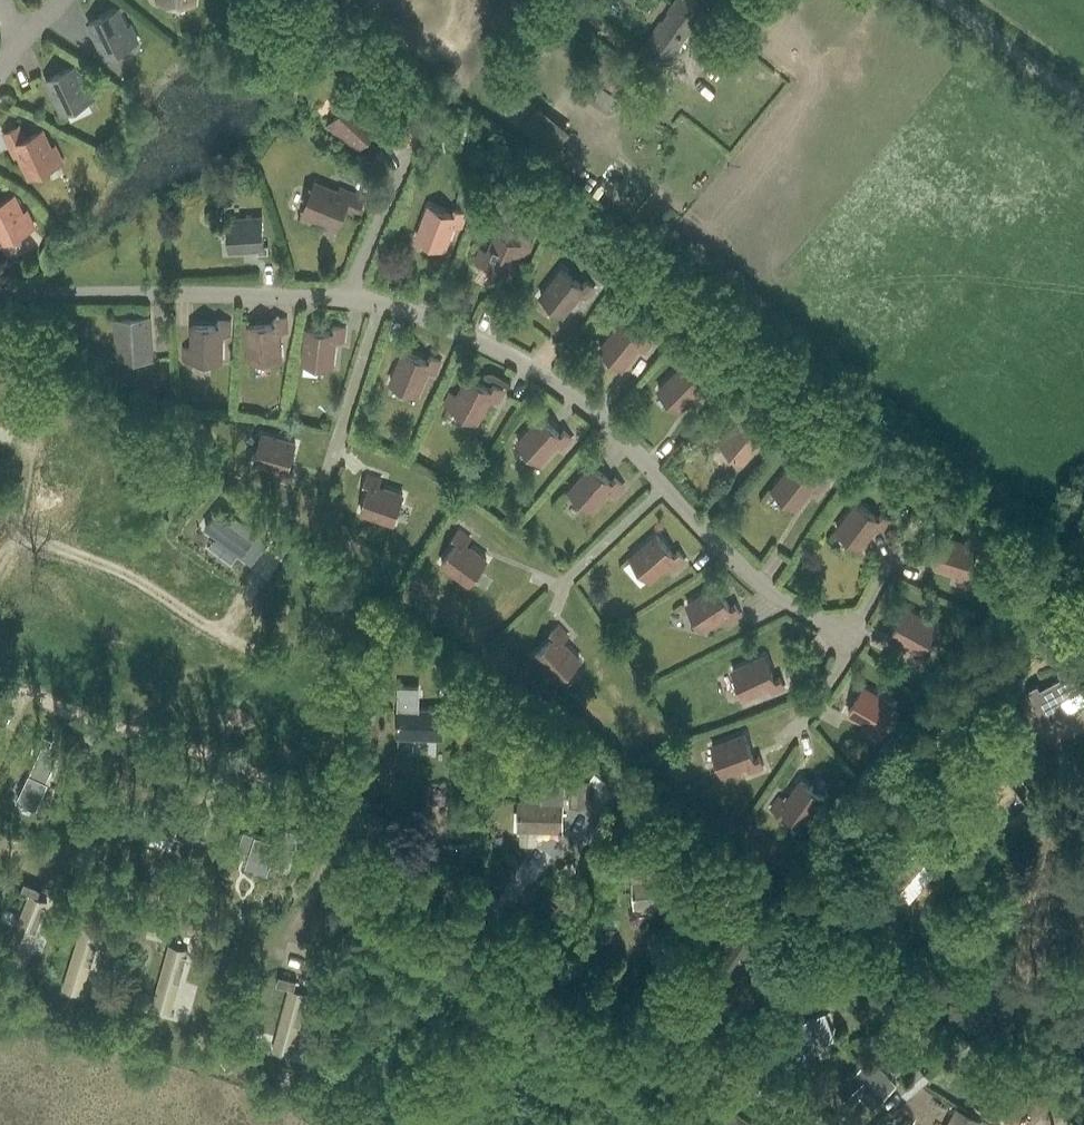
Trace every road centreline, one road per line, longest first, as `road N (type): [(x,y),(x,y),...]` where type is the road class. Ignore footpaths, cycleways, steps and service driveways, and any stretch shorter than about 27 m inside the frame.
road 1 (unclassified): [(1083,96),(949,0)]

